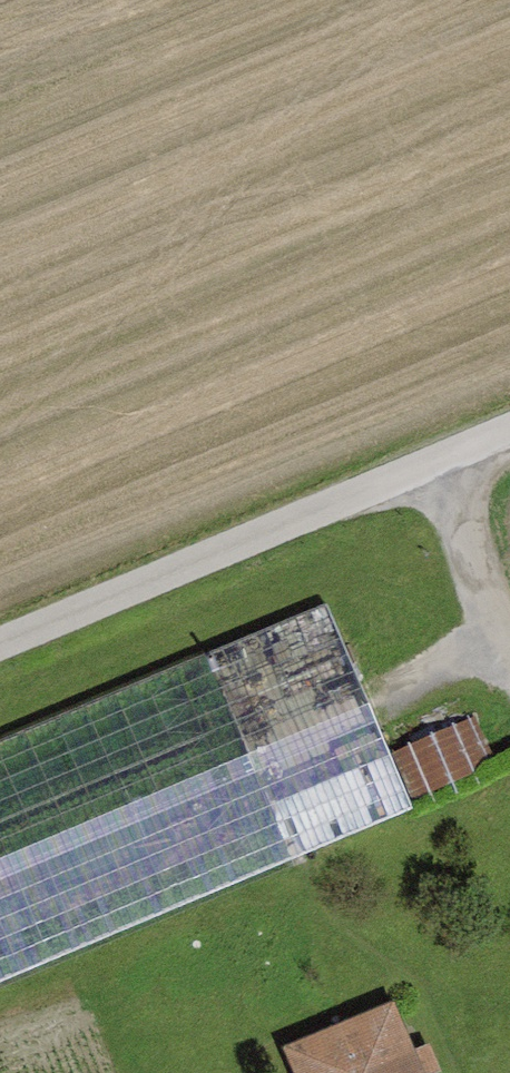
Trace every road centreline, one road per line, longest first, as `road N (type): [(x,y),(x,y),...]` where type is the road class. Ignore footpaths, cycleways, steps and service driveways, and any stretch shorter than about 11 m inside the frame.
road 1 (track): [(418,472),(0,648)]
road 2 (unclassified): [(509,433),(418,472),(509,651)]

